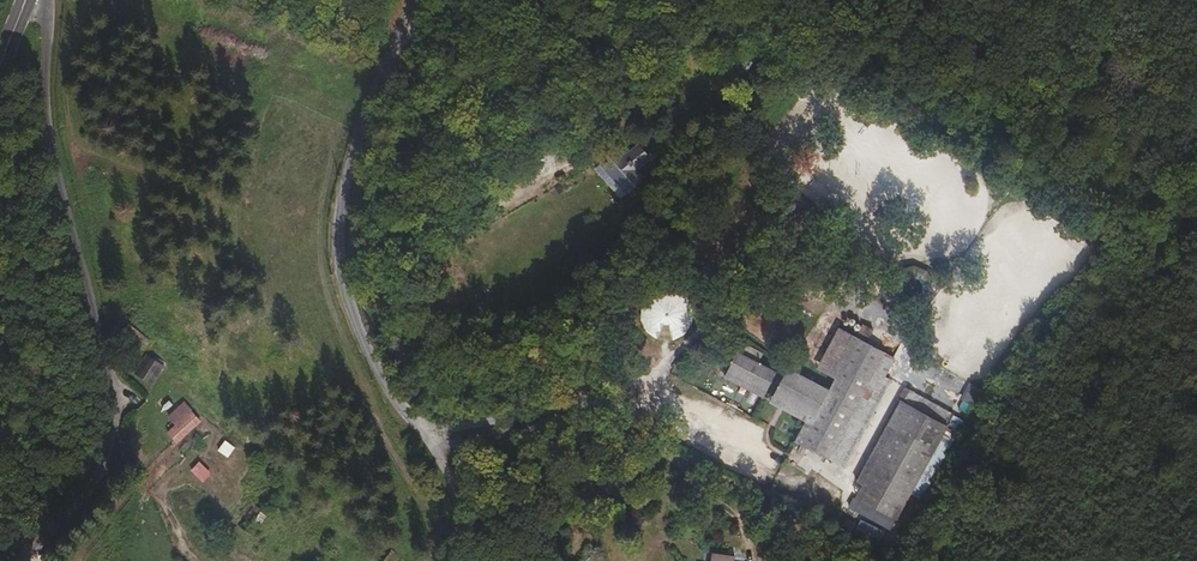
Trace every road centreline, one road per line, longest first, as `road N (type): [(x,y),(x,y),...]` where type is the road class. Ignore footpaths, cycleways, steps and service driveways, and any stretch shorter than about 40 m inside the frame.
road 1 (unclassified): [(481,560),(466,493),(373,363),(346,282),(342,232),(352,165),(417,0)]
road 2 (unclassified): [(11,560),(90,492),(113,433),(108,350),(50,133),(45,0)]

